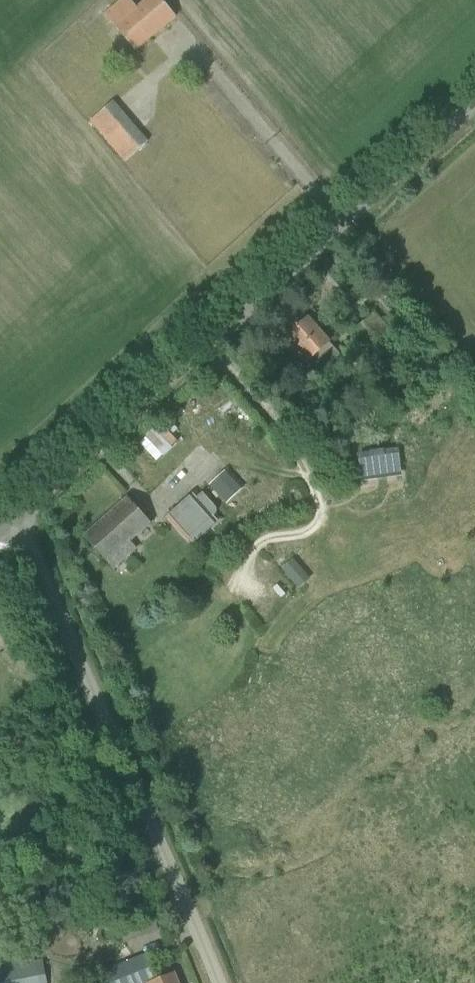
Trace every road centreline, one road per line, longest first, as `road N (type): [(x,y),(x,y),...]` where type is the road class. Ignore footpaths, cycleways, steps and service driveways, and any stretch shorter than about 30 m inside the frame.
road 1 (unclassified): [(35,524),(474,125)]
road 2 (unclassified): [(221,982),(35,524)]

